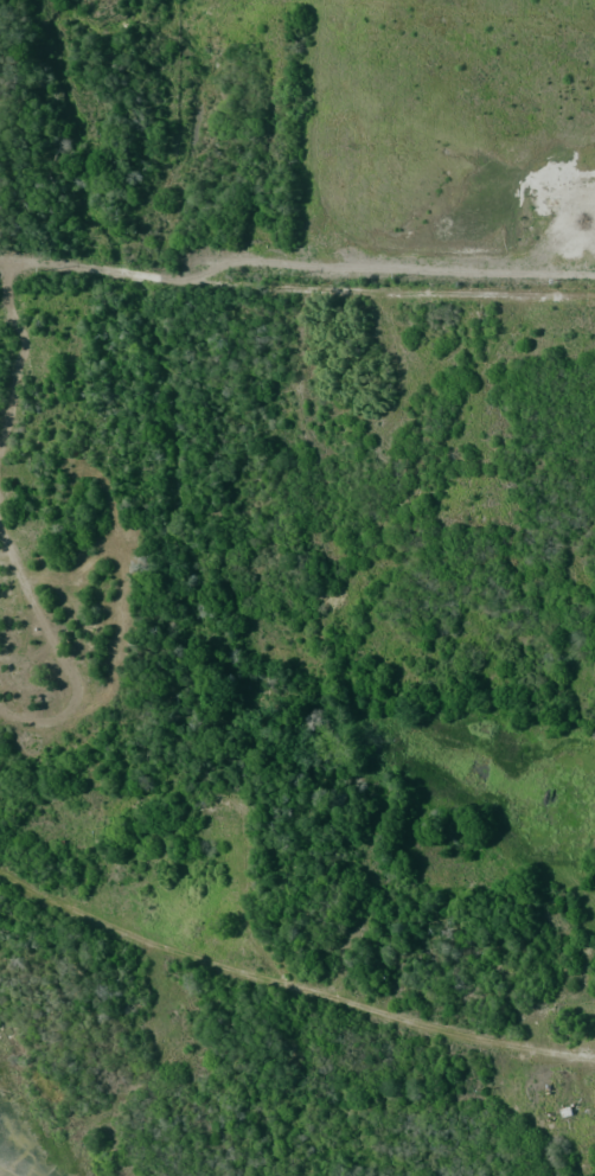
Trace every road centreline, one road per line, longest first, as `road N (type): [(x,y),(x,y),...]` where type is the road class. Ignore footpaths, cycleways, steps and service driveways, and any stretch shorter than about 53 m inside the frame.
road 1 (track): [(594,1060),(513,1048),(178,952),(34,897),(0,874)]
road 2 (tertiary): [(128,282),(594,297)]

